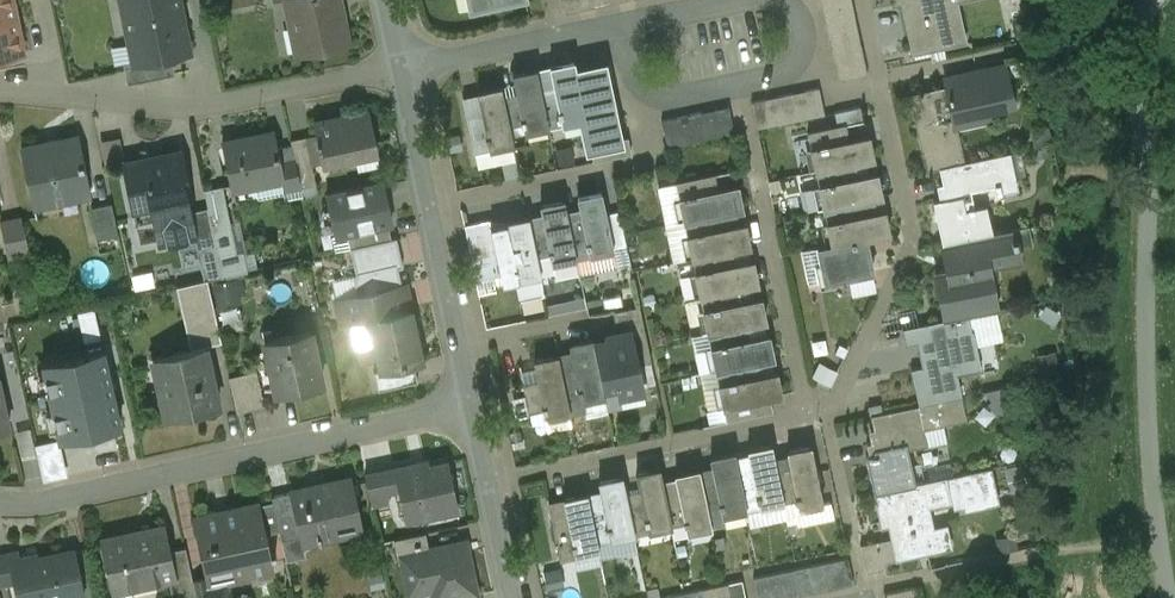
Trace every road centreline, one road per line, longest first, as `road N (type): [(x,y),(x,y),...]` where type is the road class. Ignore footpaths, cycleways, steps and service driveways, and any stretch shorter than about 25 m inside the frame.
road 1 (residential): [(0,501),(77,498),(474,409)]
road 2 (residential): [(406,67),(189,109),(0,87)]
road 3 (residential): [(880,79),(912,245),(847,386),(817,410)]
road 4 (residential): [(817,410),(488,477)]
road 5 (residential): [(738,89),(804,392),(817,410)]
road 6 (residential): [(650,98),(651,160),(435,206)]
road 7 (residential): [(406,67),(620,25)]
road 8 (residential): [(435,206),(474,409)]
road 9 (residential): [(817,410),(862,597)]
road 10 (residential): [(406,67),(435,206)]
road 11 (residential): [(620,25),(742,0)]
road 12 (residential): [(488,477),(509,597)]

